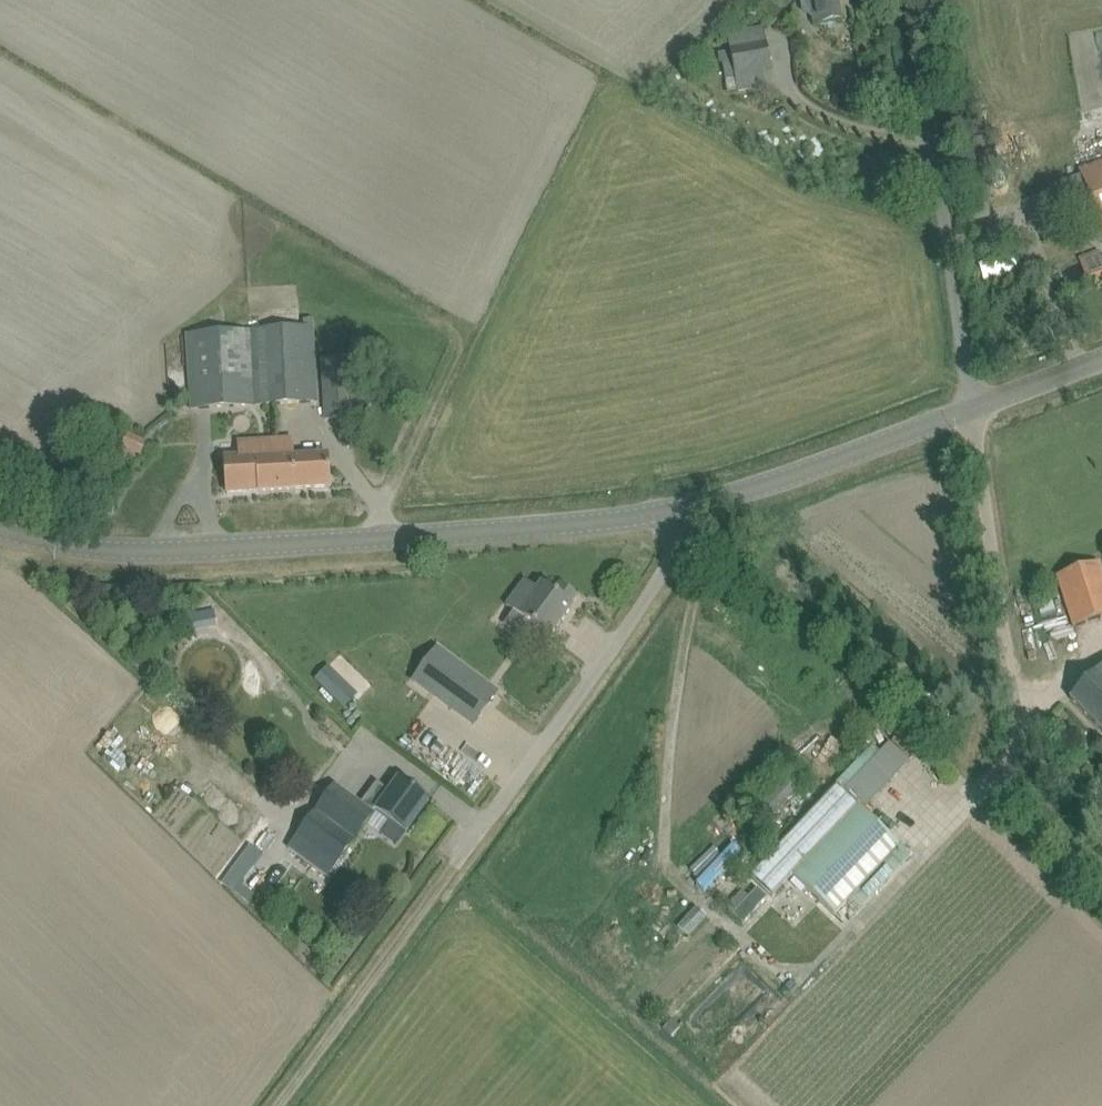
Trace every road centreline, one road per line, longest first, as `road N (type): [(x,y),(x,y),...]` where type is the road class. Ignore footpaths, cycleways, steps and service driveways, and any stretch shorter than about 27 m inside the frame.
road 1 (tertiary): [(0,545),(135,564),(684,511),(973,411)]
road 2 (track): [(289,1105),(652,603),(679,550),(684,511)]
road 3 (track): [(679,550),(833,636),(891,680),(1019,791),(1101,878)]
road 4 (unclassified): [(973,411),(904,0)]
road 5 (unclassified): [(1019,791),(973,411)]
road 6 (tertiary): [(973,411),(1101,362)]

